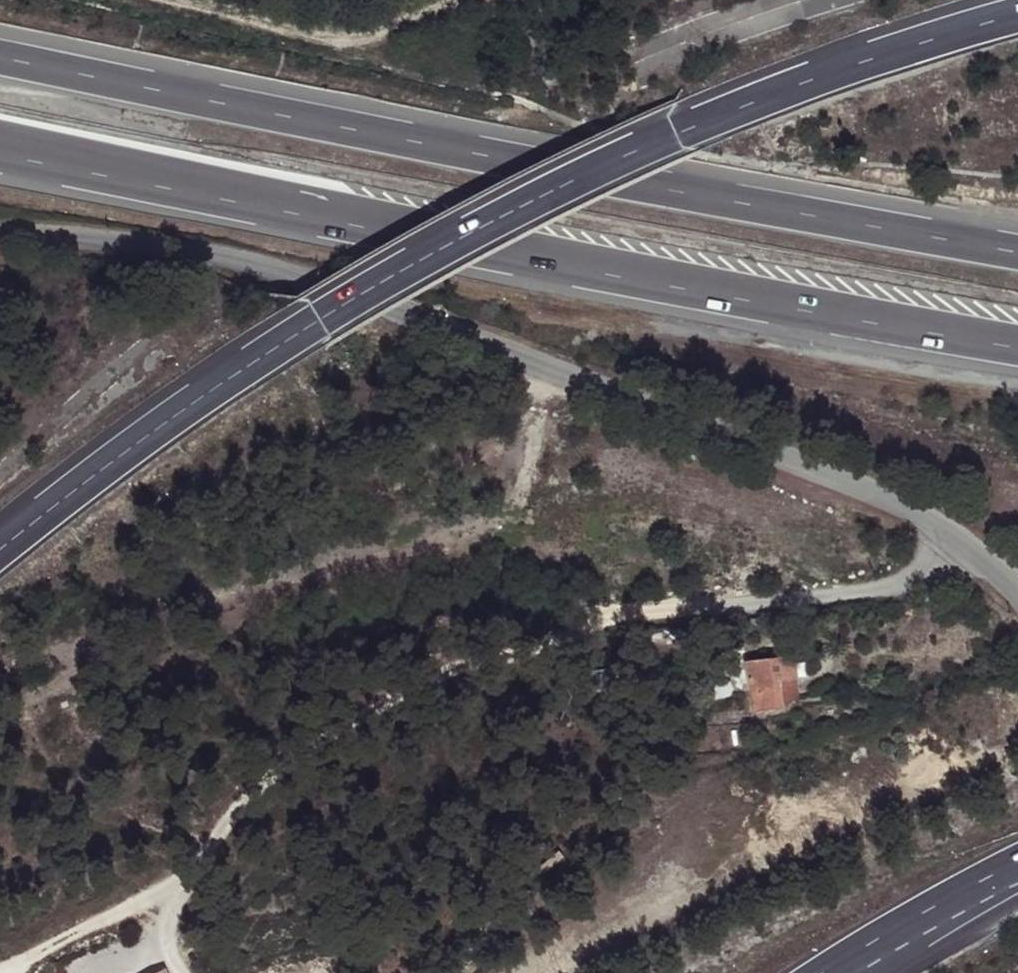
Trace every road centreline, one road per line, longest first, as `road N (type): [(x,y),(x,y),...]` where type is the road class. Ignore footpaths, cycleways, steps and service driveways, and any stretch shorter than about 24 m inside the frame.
road 1 (motorway): [(1017,15),(799,87),(555,190),(402,271),(204,394),(0,547)]
road 2 (motorway): [(0,145),(679,289),(1017,342)]
road 3 (motorway): [(1017,253),(0,57)]
road 4 (unclassified): [(967,541),(900,505),(418,313),(299,275),(155,245),(0,231)]
road 5 (residential): [(183,972),(172,945),(178,901),(230,816),(381,707),(462,666),(618,612),(865,591),(918,574),(967,541)]
road 6 (track): [(173,0),(323,39),(358,38),(456,0)]
road 7 (motorway): [(868,949),(1017,864)]
road 8 (track): [(541,972),(671,894)]

